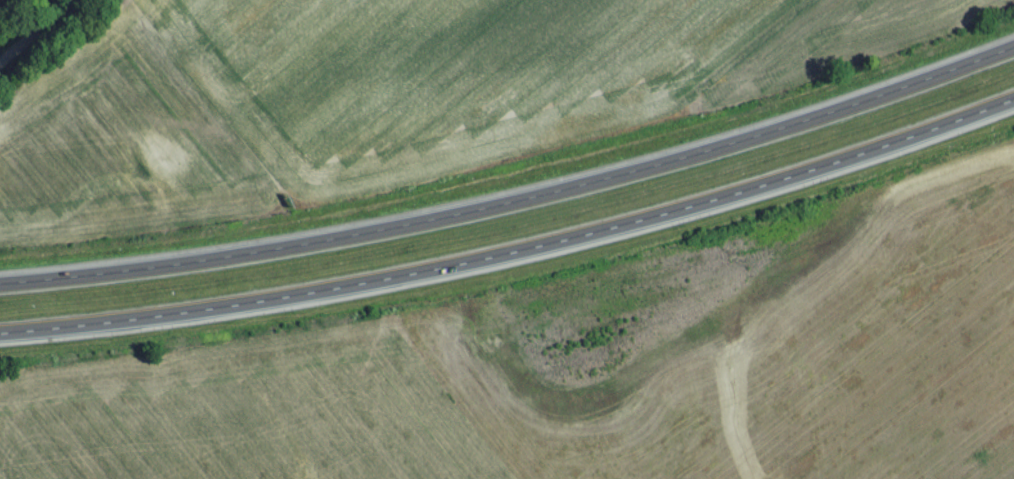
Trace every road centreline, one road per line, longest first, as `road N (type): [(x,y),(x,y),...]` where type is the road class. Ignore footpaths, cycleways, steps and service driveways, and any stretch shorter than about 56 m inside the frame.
road 1 (trunk): [(1013,34),(740,134),(372,224),(0,291)]
road 2 (trunk): [(0,336),(488,258),(1013,88)]

